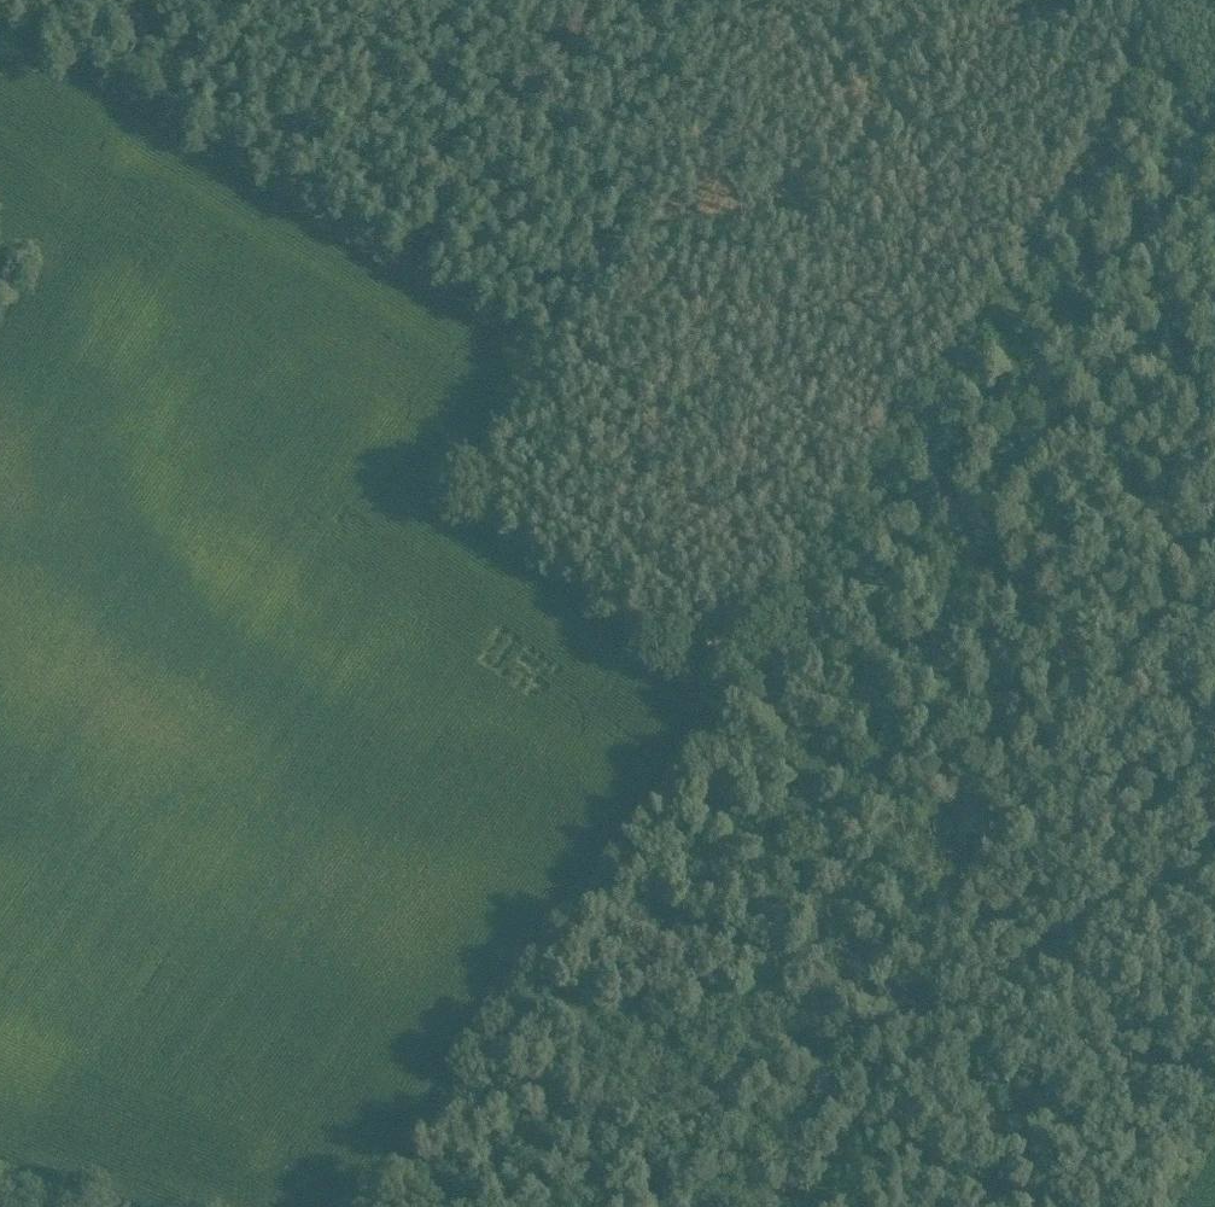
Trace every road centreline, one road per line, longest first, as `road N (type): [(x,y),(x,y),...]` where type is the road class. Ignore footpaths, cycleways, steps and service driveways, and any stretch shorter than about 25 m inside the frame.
road 1 (track): [(951,0),(906,66),(862,217),(830,282),(756,331),(557,387),(528,412)]

